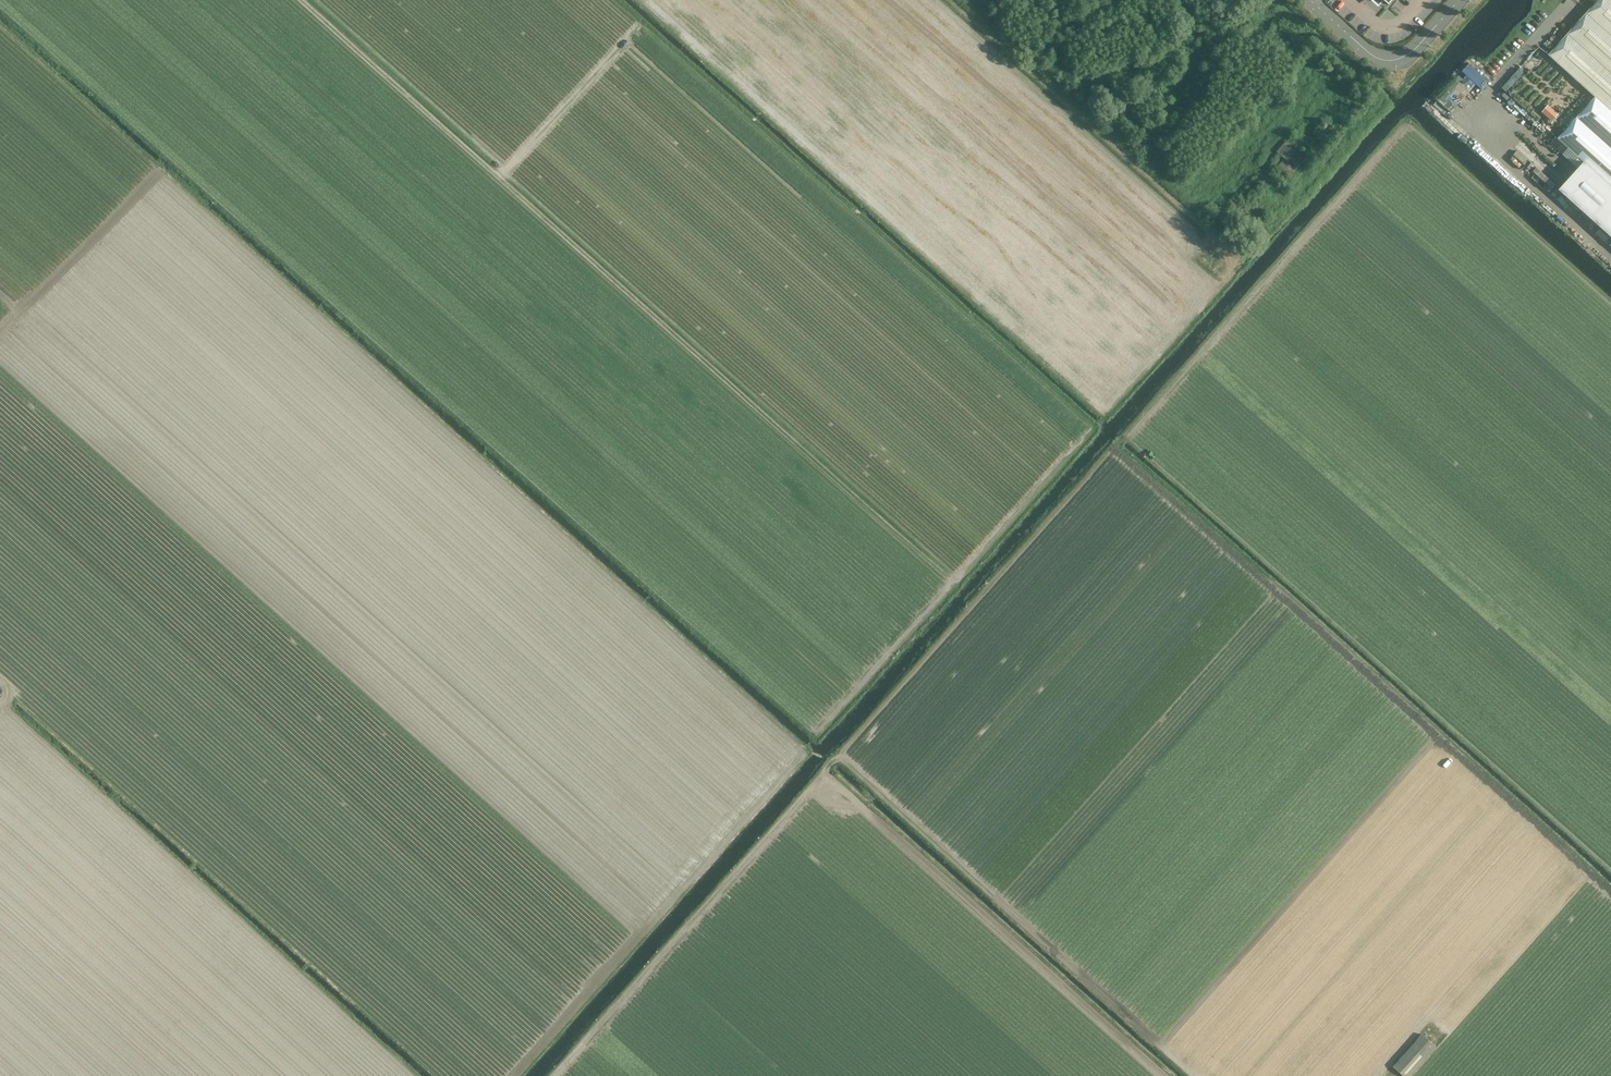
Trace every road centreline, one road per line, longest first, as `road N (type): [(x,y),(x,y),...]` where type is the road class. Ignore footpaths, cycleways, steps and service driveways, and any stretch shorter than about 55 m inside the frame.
road 1 (track): [(1405,123),(555,1075)]
road 2 (unclassified): [(1311,0),(1368,54),(1393,60),(1416,47),(1459,0)]

